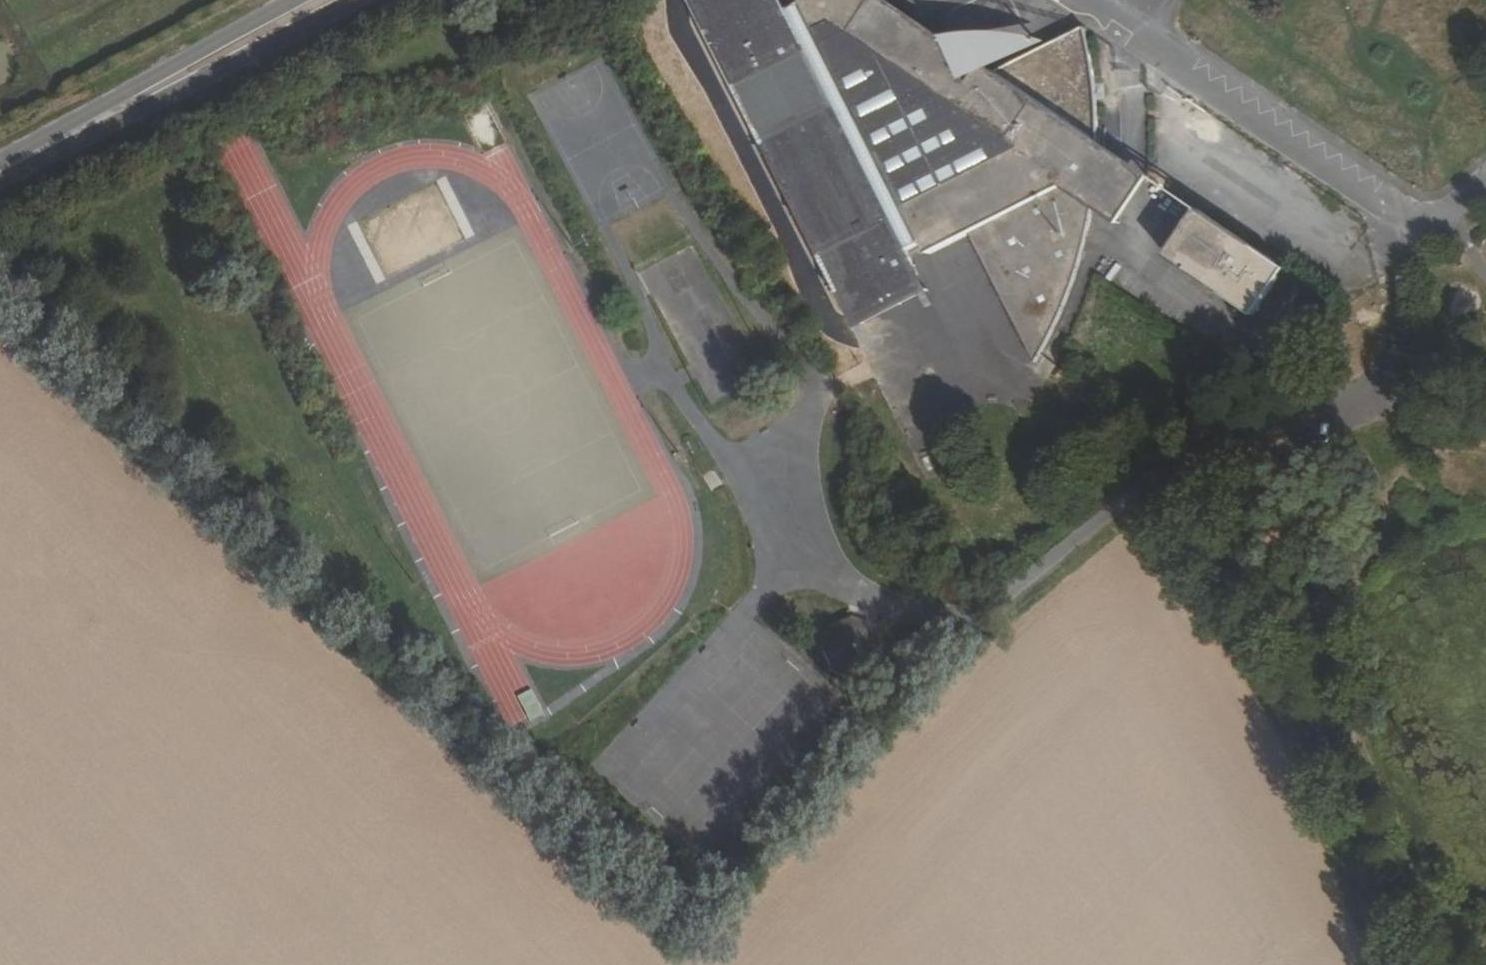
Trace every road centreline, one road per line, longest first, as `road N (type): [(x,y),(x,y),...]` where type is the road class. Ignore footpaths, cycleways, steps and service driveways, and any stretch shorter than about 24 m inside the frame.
road 1 (residential): [(1084,0),(1407,219),(1446,217),(1485,182)]
road 2 (tertiary): [(0,176),(335,0)]

